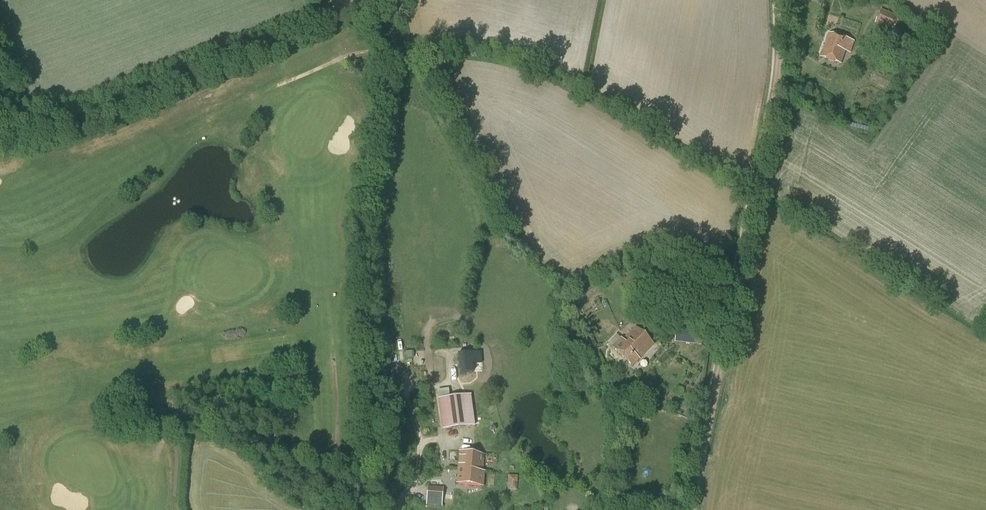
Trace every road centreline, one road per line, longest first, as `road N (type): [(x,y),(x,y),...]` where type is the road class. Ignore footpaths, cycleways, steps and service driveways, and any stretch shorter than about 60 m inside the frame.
road 1 (track): [(779,0),(767,140),(689,509)]

